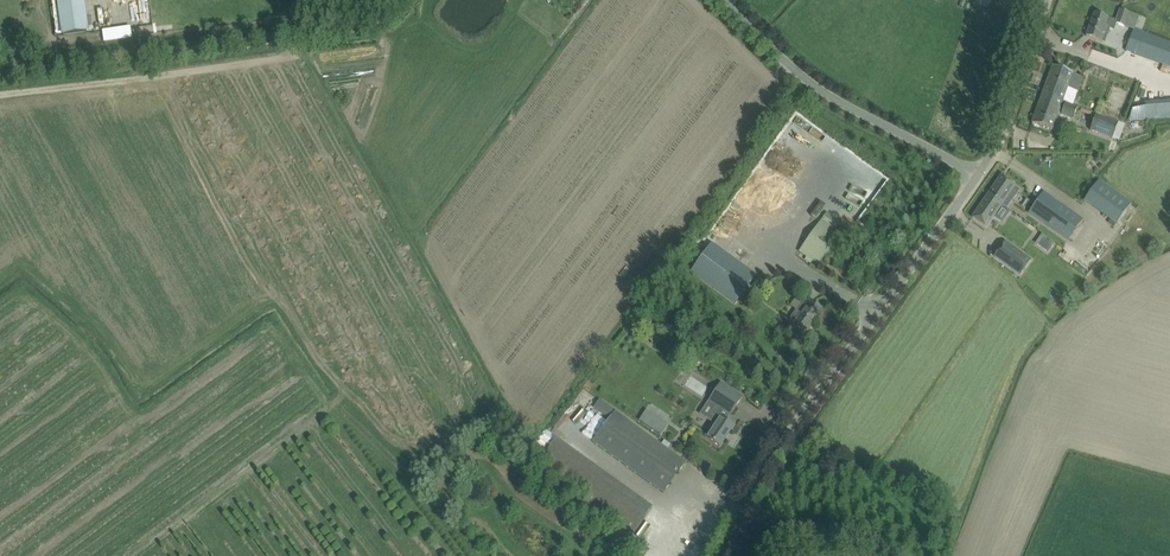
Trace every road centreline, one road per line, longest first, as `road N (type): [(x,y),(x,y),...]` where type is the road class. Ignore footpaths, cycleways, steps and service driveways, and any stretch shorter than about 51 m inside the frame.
road 1 (unclassified): [(723,555),(778,453),(978,176)]
road 2 (track): [(0,72),(374,27),(401,0)]
road 3 (unclassified): [(721,0),(830,98),(978,176)]
road 4 (unclassified): [(978,176),(1045,0)]
road 5 (track): [(744,514),(864,555)]

